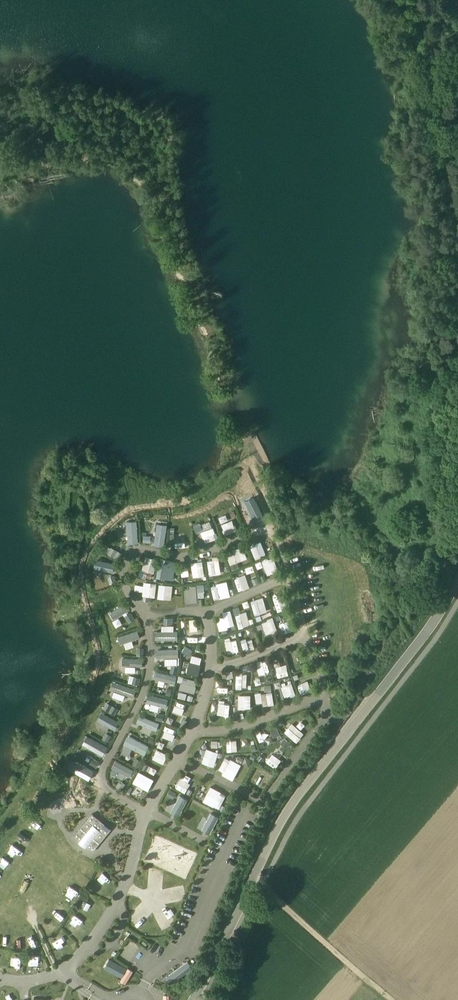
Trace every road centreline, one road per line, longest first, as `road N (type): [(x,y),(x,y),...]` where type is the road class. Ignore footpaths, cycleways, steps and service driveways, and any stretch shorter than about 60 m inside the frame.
road 1 (unclassified): [(193,999),(279,824),(457,584)]
road 2 (track): [(276,534),(255,471),(236,461),(201,496),(112,522),(82,556)]
road 3 (track): [(254,878),(391,999)]

